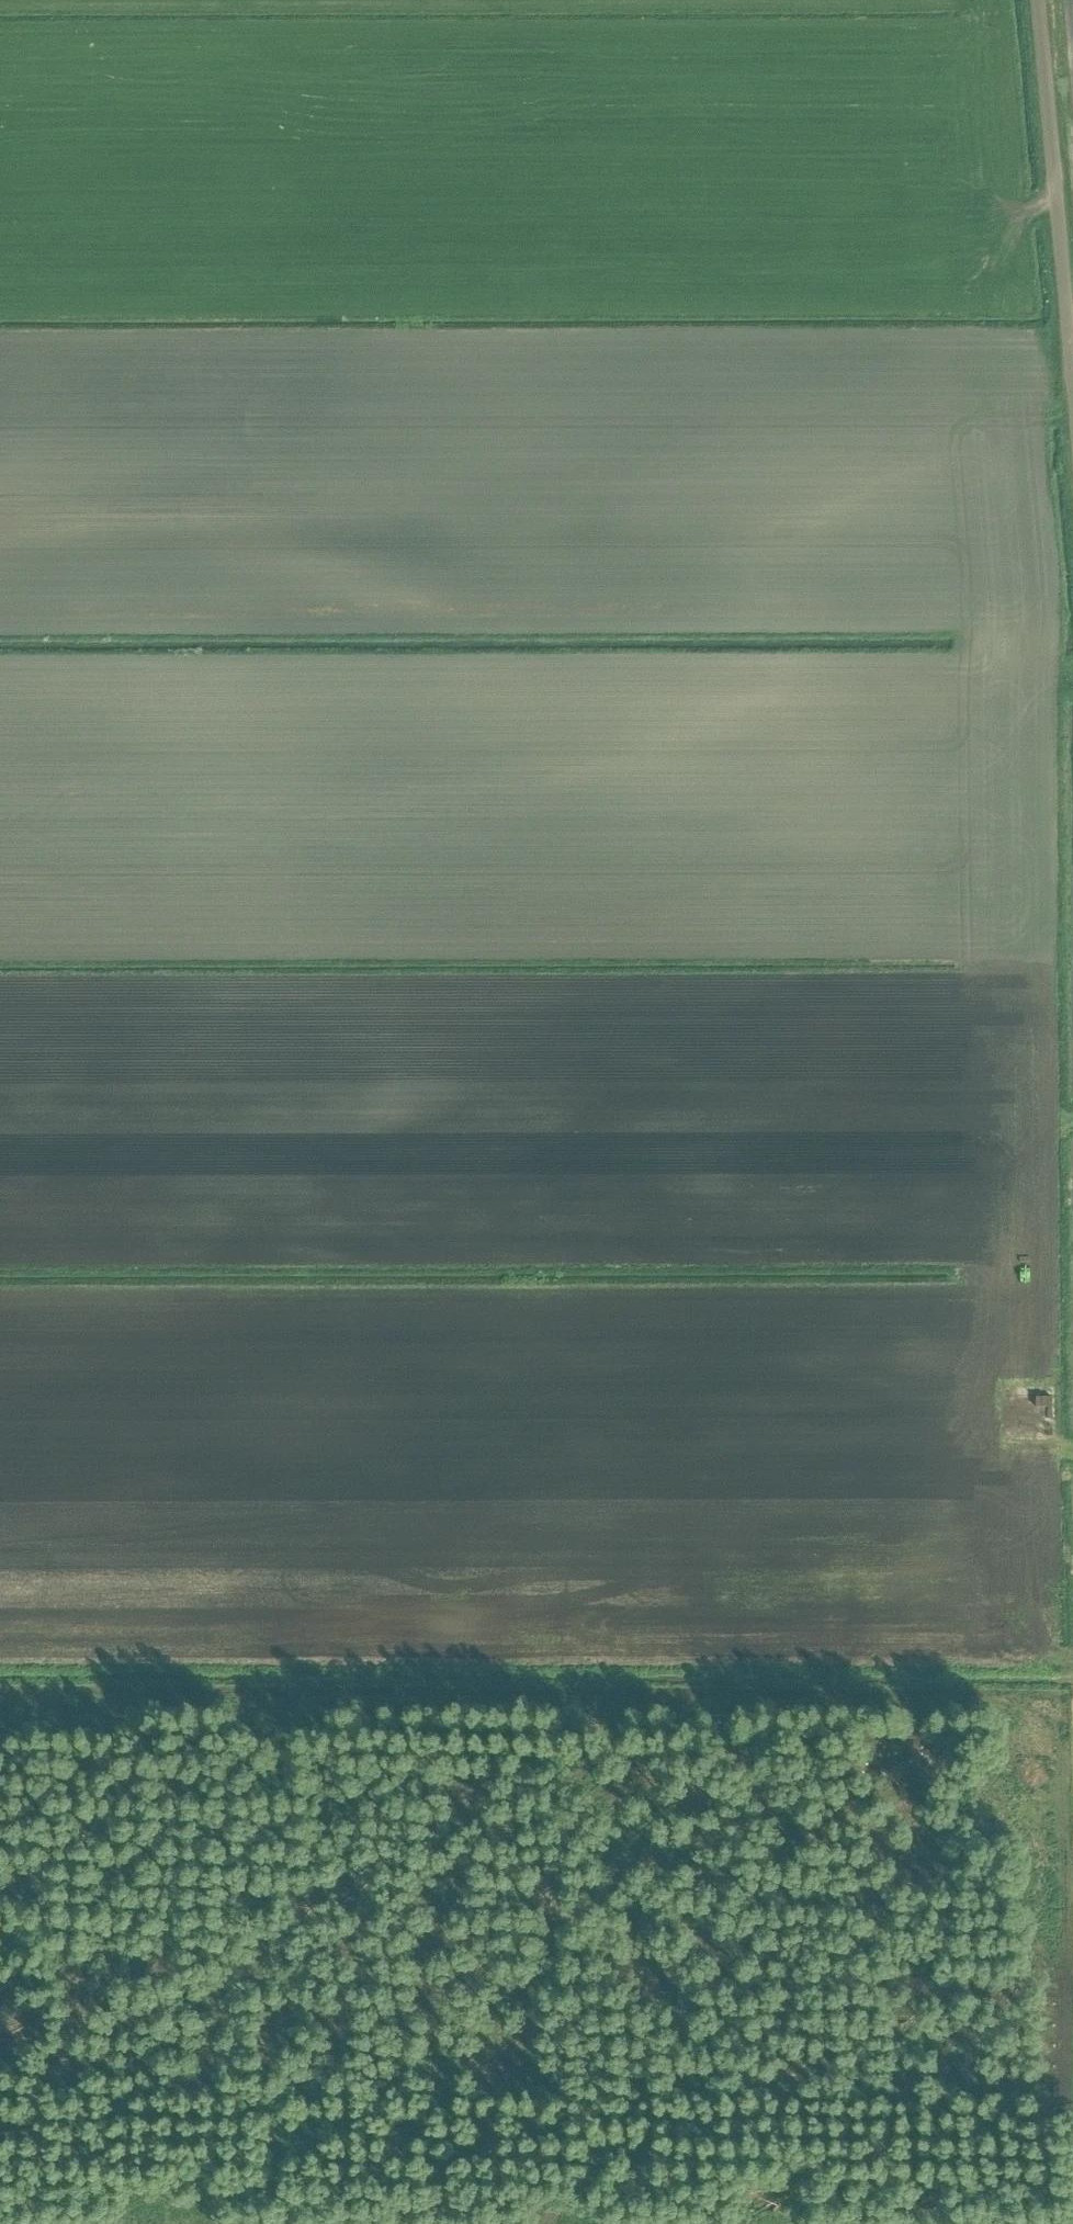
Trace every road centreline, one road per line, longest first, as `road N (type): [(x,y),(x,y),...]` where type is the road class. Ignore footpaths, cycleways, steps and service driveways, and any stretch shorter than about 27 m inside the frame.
road 1 (unclassified): [(1072,406),(1036,0)]

